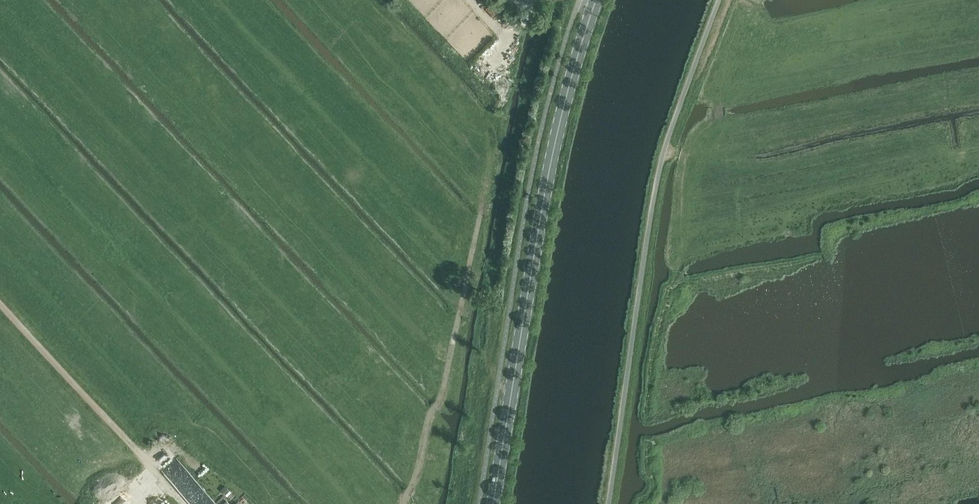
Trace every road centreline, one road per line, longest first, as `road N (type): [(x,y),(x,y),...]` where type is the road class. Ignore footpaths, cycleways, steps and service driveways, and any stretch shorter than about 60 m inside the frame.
road 1 (primary): [(493,503),(566,89),(595,0)]
road 2 (track): [(483,204),(443,395),(430,414),(407,503)]
road 3 (track): [(0,306),(160,476)]
road 4 (track): [(722,97),(686,156),(677,270)]

